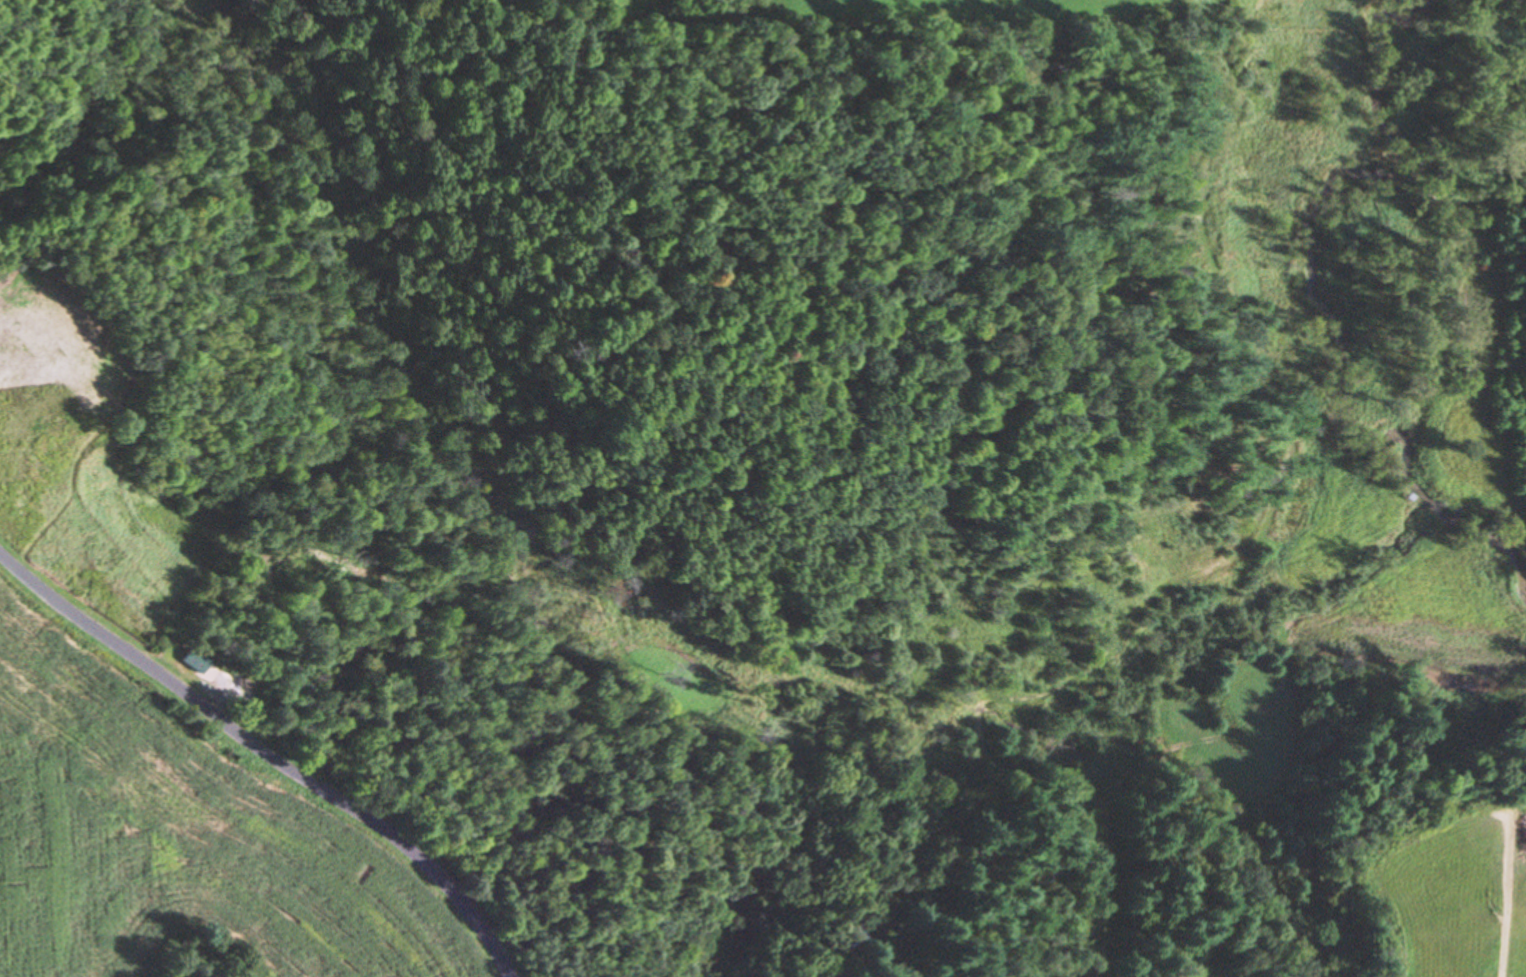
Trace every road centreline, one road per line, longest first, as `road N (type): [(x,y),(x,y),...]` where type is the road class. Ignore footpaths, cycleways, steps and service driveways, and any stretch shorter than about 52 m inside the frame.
road 1 (residential): [(505,976),(430,869),(0,559)]

